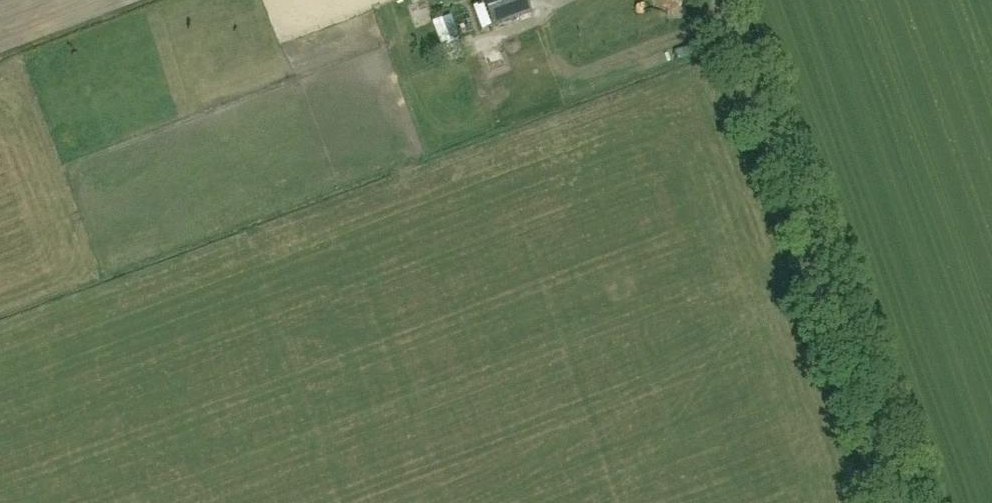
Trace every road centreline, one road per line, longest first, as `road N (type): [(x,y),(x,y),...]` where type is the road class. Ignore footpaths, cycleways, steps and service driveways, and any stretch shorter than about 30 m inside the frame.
road 1 (unclassified): [(901,502),(717,0)]

